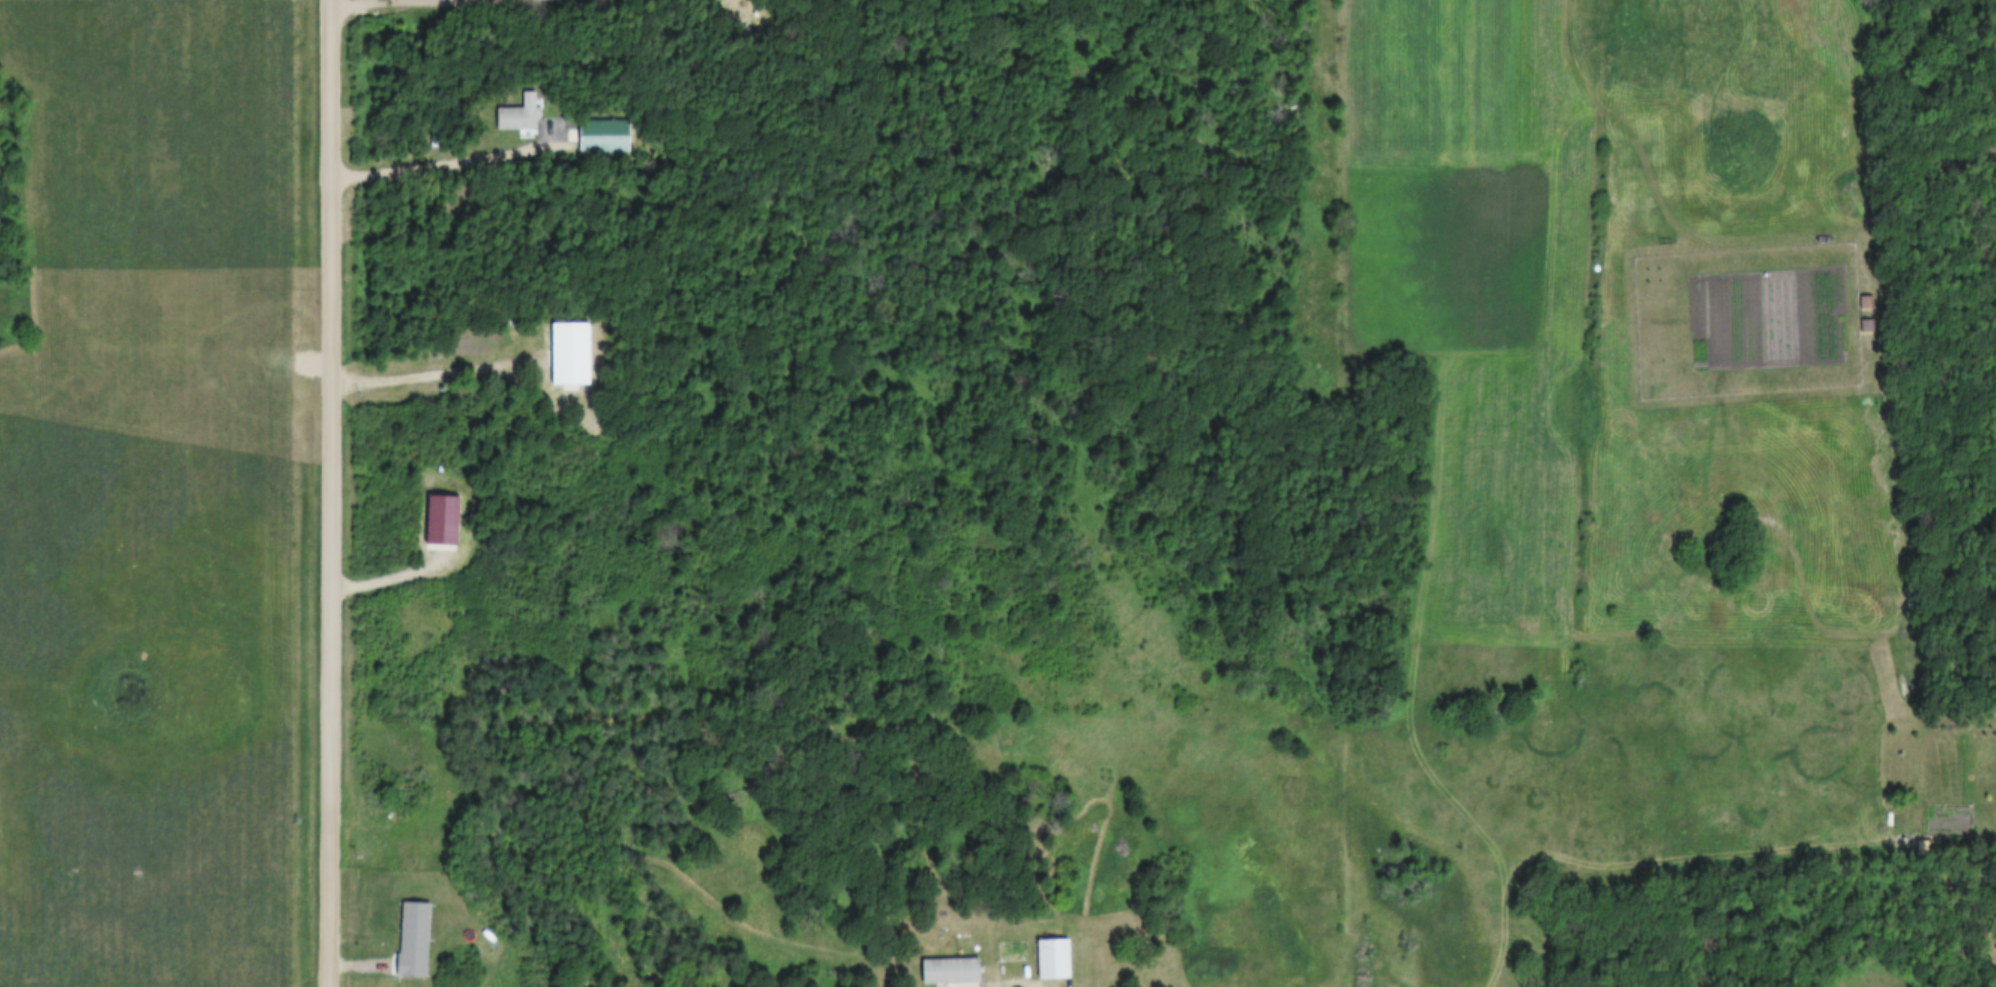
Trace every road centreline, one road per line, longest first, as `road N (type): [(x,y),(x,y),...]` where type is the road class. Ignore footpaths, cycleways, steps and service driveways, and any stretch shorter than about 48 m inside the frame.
road 1 (residential): [(335,0),(332,986)]

